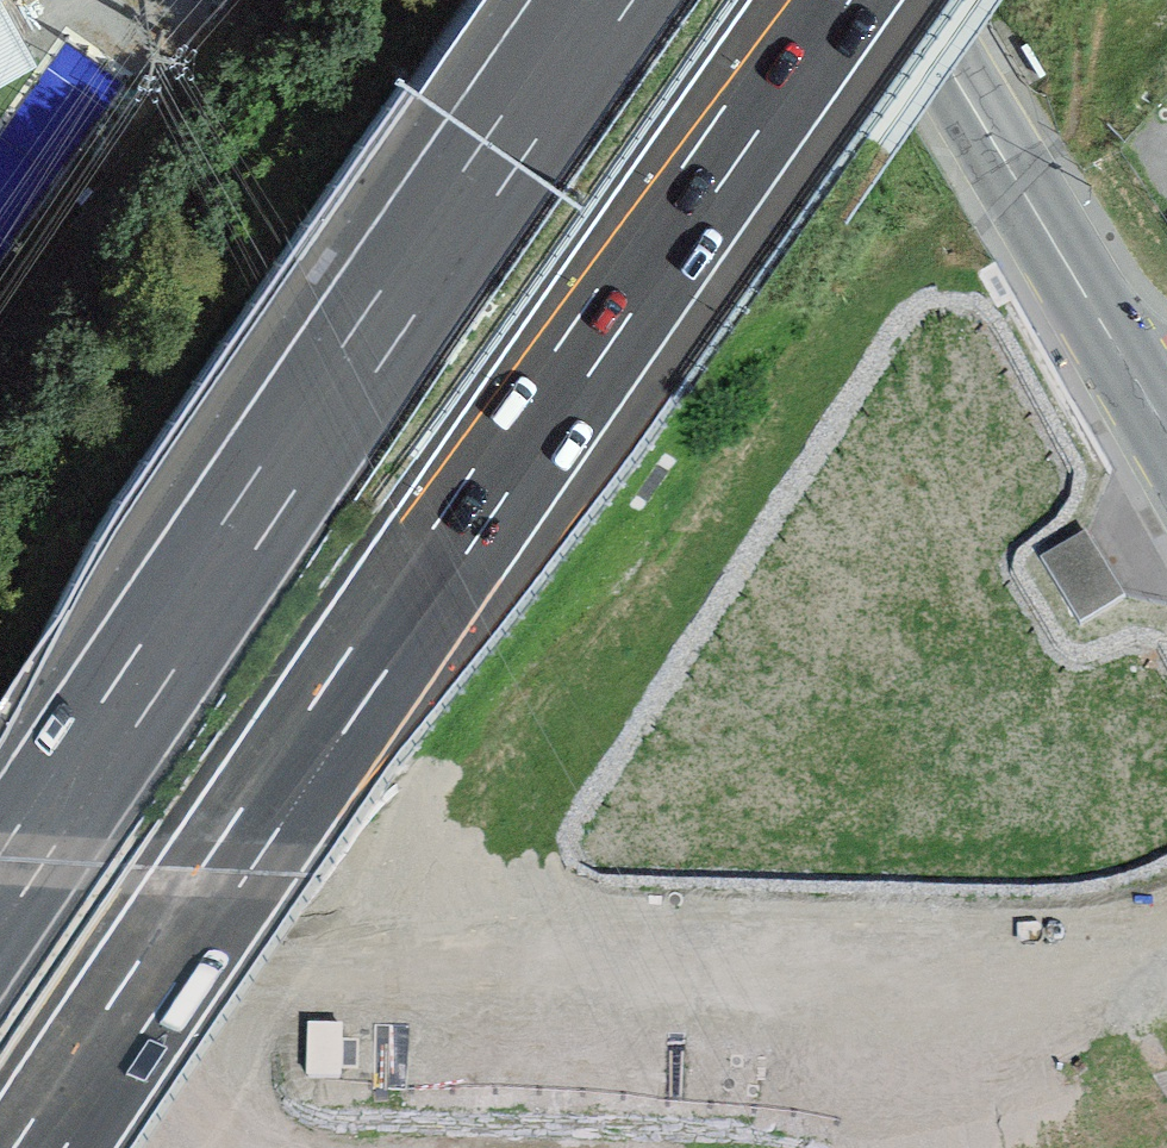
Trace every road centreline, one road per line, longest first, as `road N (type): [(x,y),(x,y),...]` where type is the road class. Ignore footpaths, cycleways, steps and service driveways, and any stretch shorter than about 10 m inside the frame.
road 1 (motorway): [(45,1147),(828,0)]
road 2 (track): [(0,939),(589,975),(1057,981),(1166,966)]
road 3 (motorway): [(603,0),(0,885)]
road 4 (residential): [(1166,422),(907,0)]
road 5 (track): [(784,1147),(589,975)]

